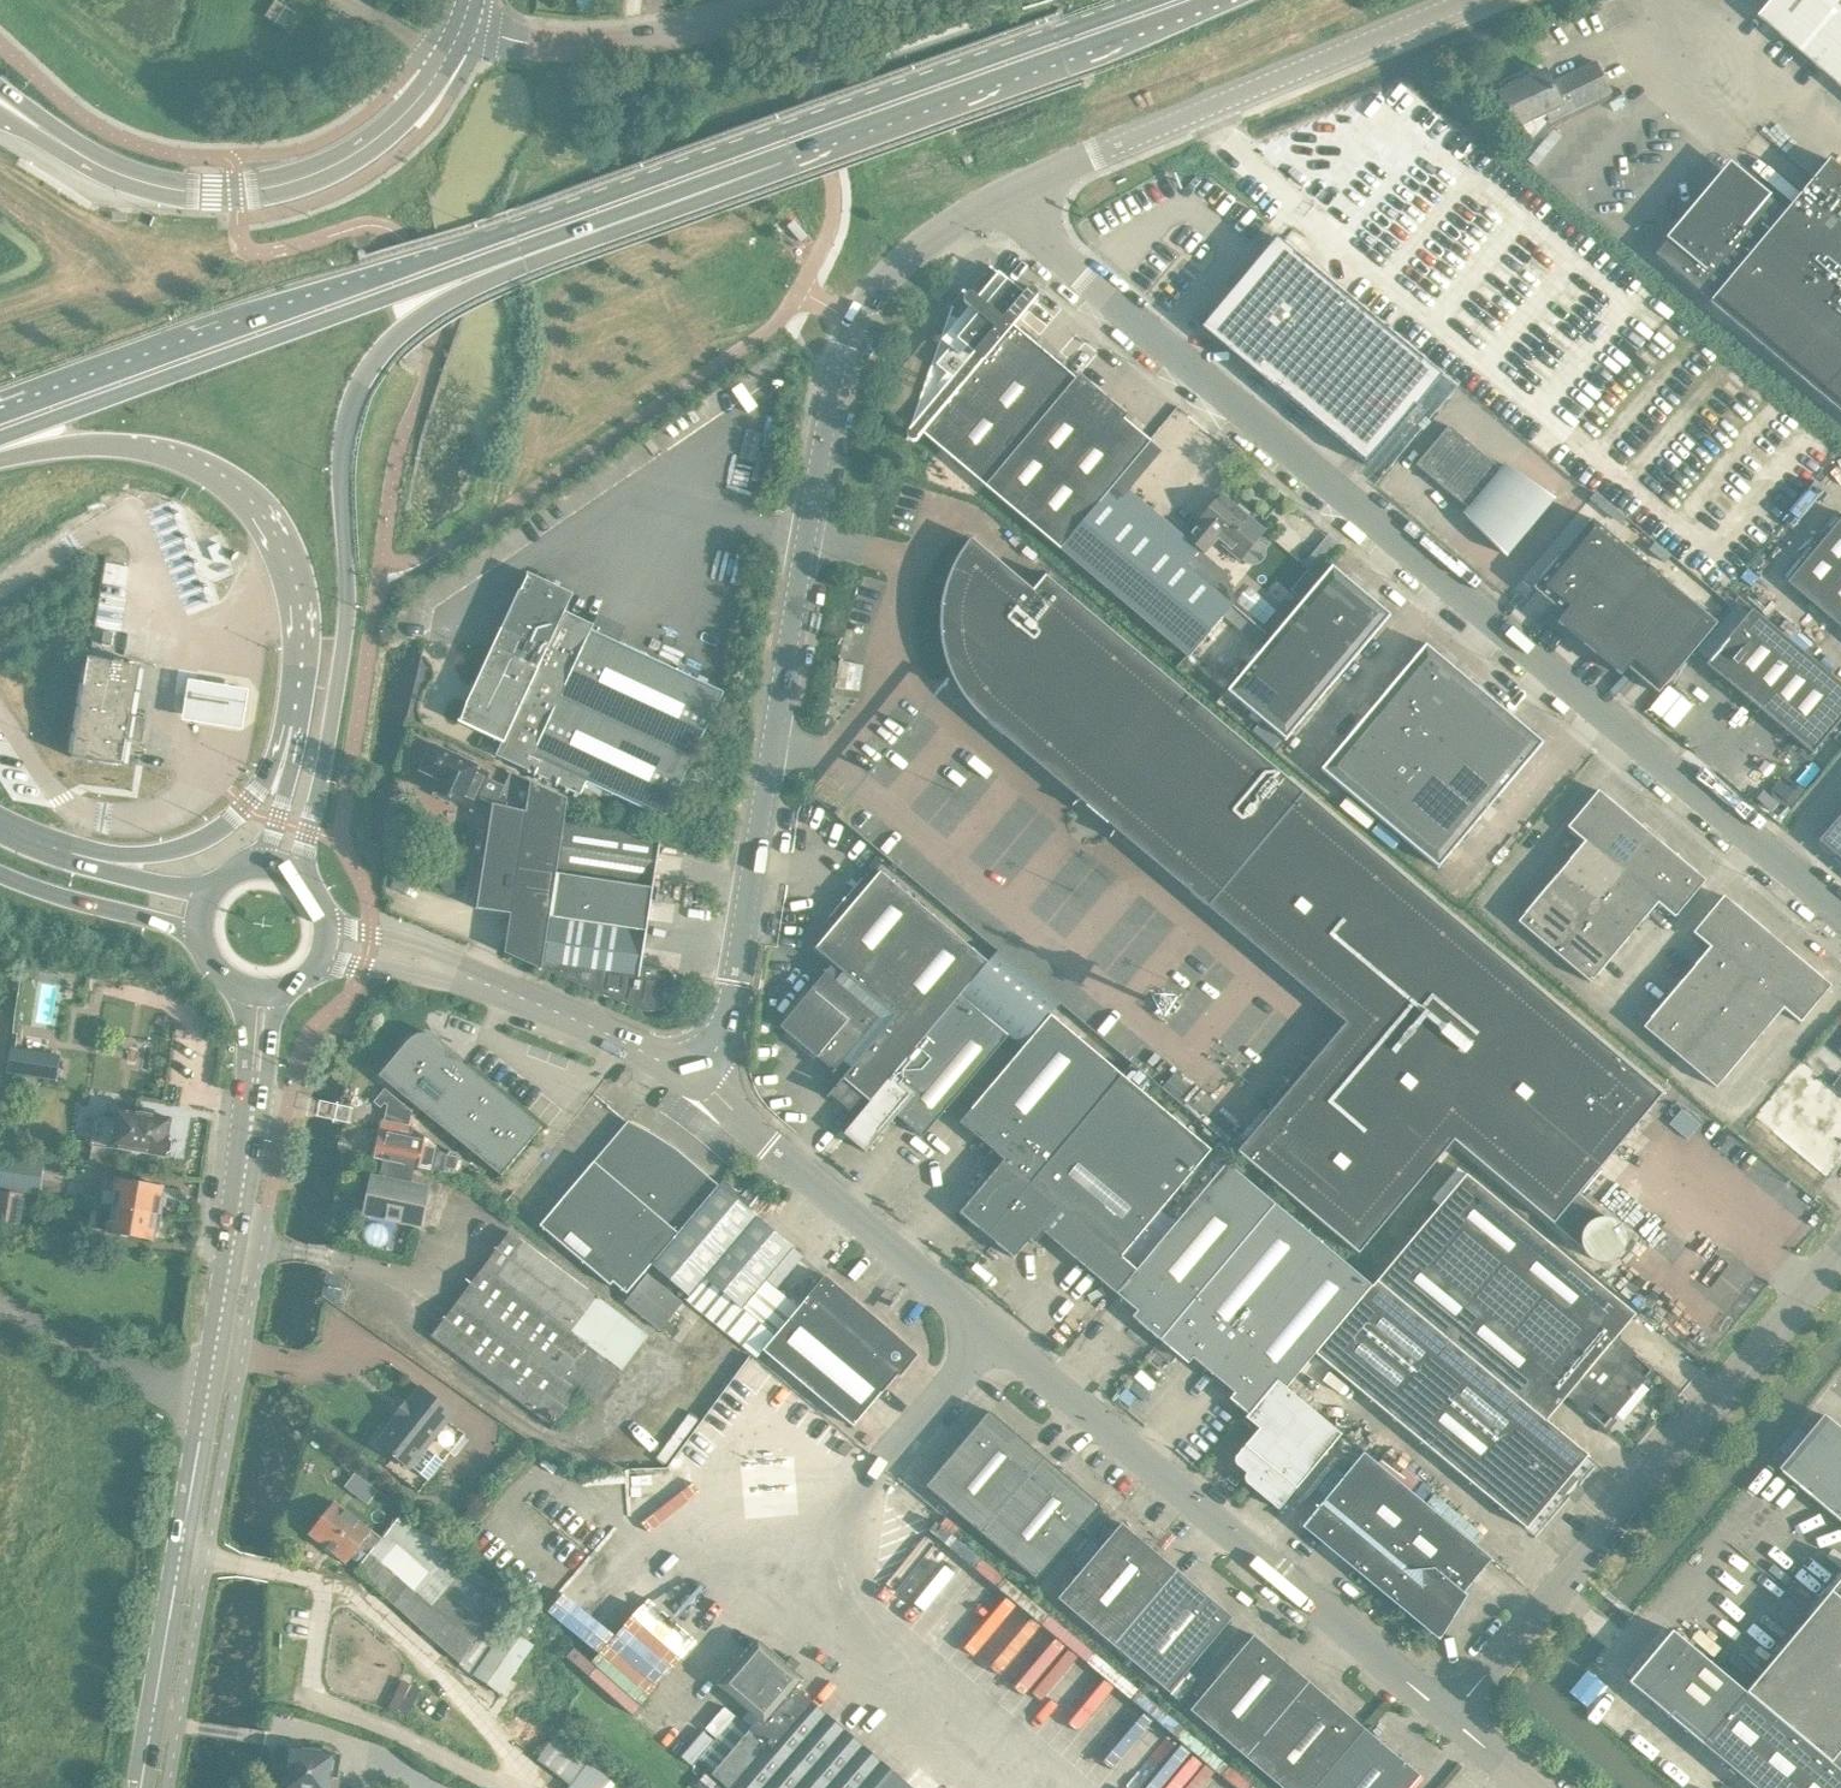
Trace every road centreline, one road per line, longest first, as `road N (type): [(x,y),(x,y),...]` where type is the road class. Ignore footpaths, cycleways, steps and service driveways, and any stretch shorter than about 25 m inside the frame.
road 1 (unclassified): [(1840,909),(1086,282),(1002,195)]
road 2 (unclassified): [(702,1063),(715,1101),(794,1170),(1452,1717)]
road 3 (tertiary): [(702,1063),(722,1037),(735,983),(830,391),(853,322),(912,249),(1002,195)]
road 4 (primary): [(297,874),(324,771),(347,612),(338,447),(353,397),(416,322),(557,227)]
road 5 (tertiary): [(140,1787),(254,1099)]
road 6 (primary): [(557,227),(1182,0)]
road 7 (unclassified): [(1452,1717),(1840,1255)]
road 8 (primary): [(0,425),(363,289),(557,227)]
road 9 (tertiary): [(0,107),(146,188),(262,189),(345,166),(398,126),(433,87),(458,33)]
road 10 (tertiary): [(1002,195),(1468,0)]
road 11 (primary): [(0,459),(64,446),(133,448),(216,476),(242,493),(282,550),(299,611),(291,724)]
road 12 (residential): [(458,33),(597,41),(695,26),(773,0)]
road 13 (track): [(531,1787),(455,1681),(325,1590)]
road 14 (primary): [(291,724),(262,785),(204,840),(140,854),(65,851)]
road 15 (tertiary): [(702,1063),(670,1063),(489,984)]
road 16 (secondary): [(0,875),(199,933)]
road 17 (tertiary): [(489,984),(327,922)]
road 18 (tertiary): [(319,960),(489,984)]
road 19 (secondary): [(208,895),(65,851)]
road 20 (primary): [(291,724),(284,798),(264,865)]

